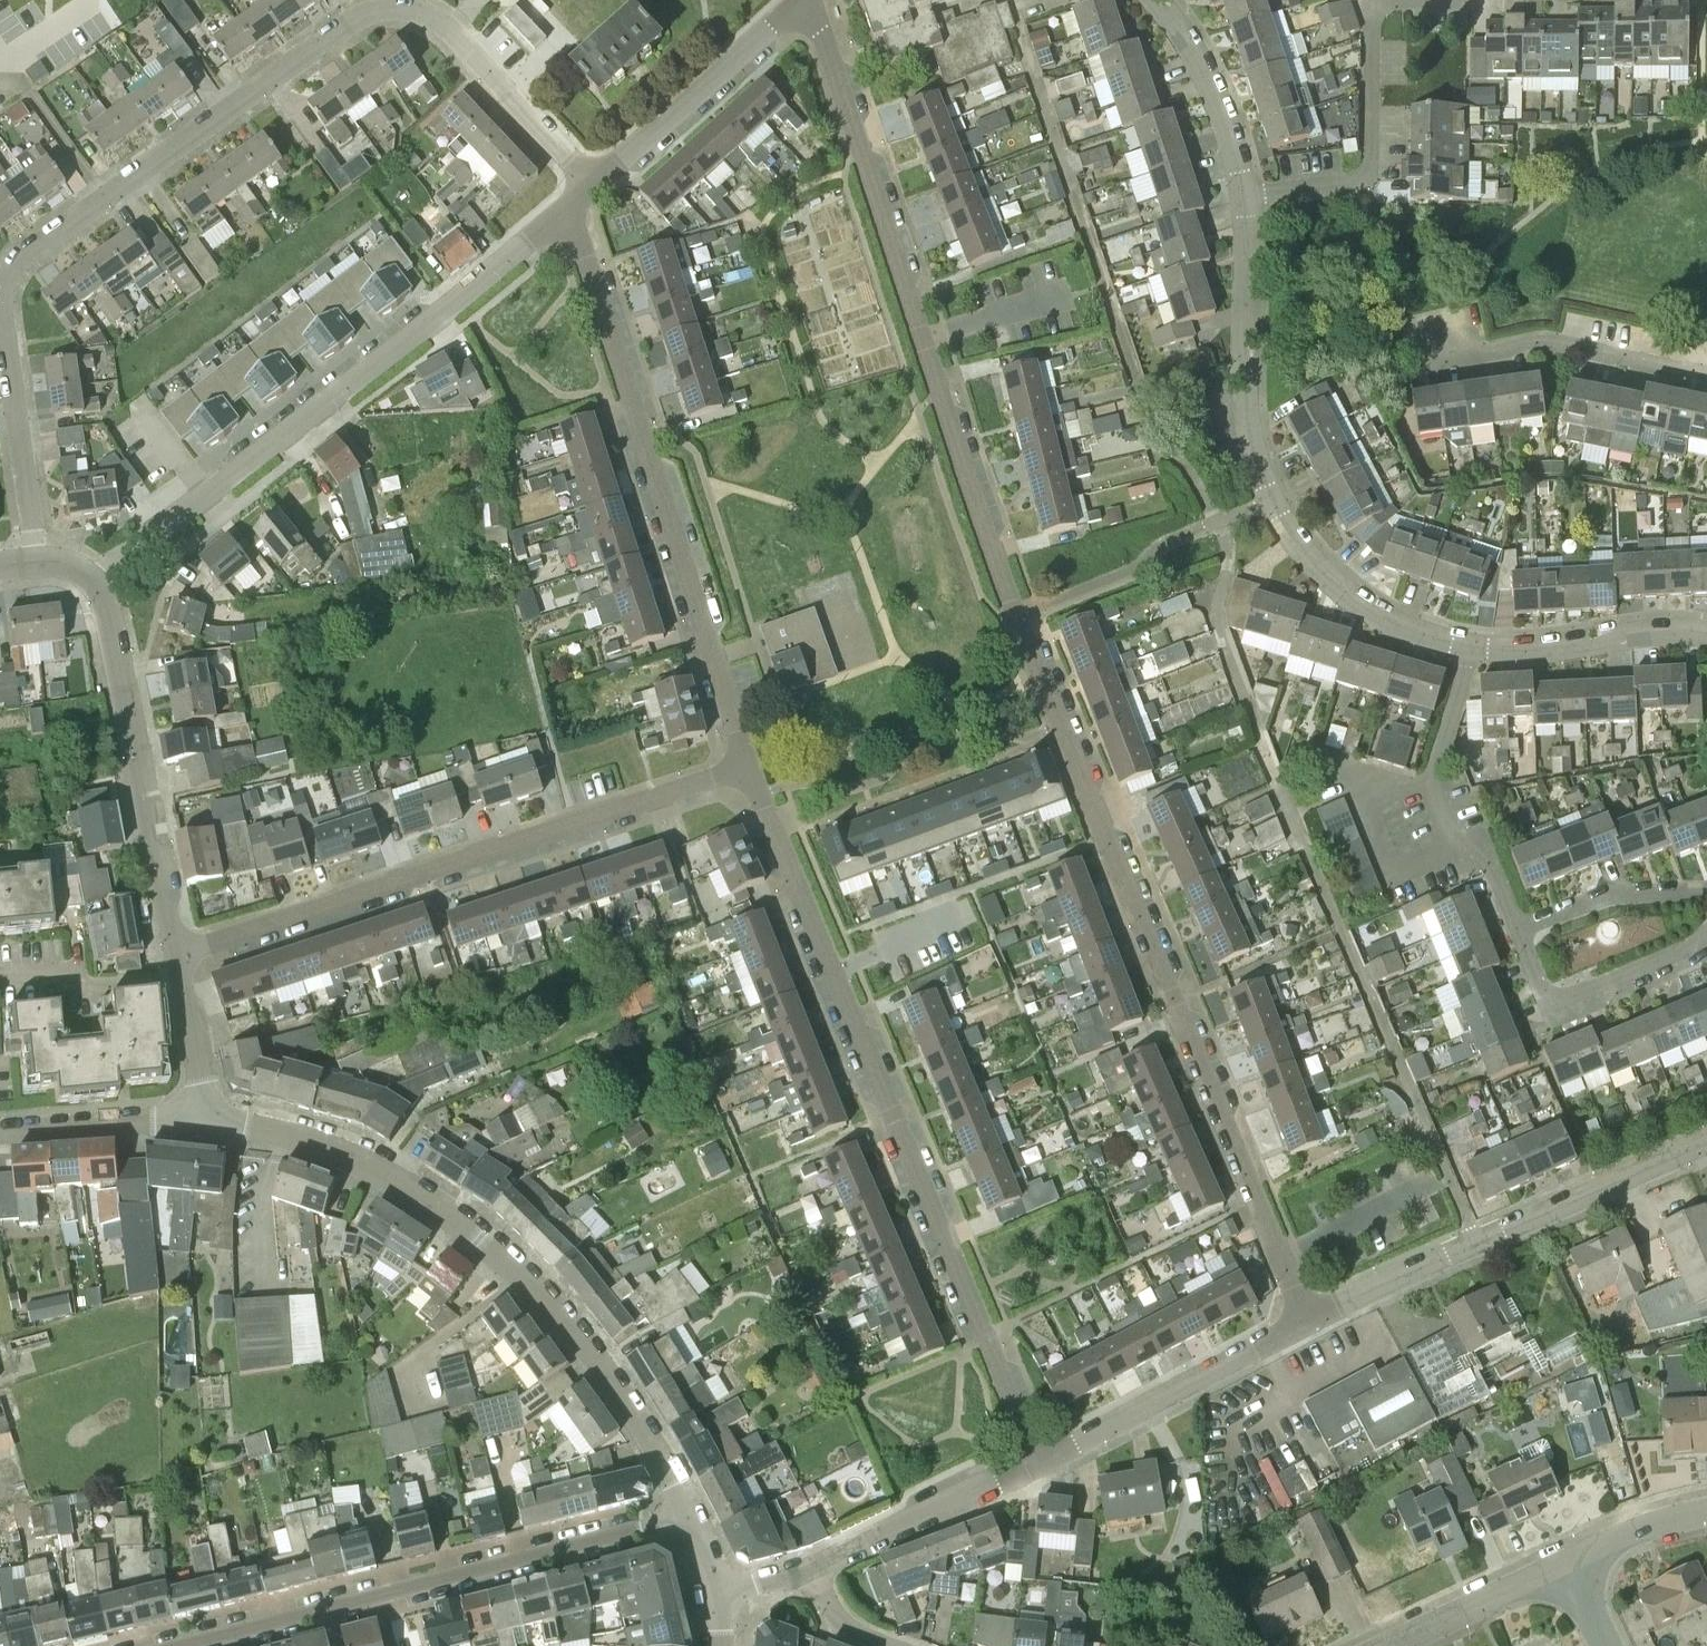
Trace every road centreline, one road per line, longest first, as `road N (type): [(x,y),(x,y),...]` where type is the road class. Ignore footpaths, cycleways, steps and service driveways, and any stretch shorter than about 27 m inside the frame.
road 1 (residential): [(1303,1326),(1016,614),(811,0)]
road 2 (residential): [(36,561),(1,308),(13,264),(349,23),(391,6),(421,11),(593,182)]
road 3 (residential): [(1028,1463),(749,765)]
road 4 (residential): [(692,1514),(615,1386),(481,1241),(362,1161),(295,1135),(211,1118)]
road 5 (residential): [(93,578),(569,209)]
road 6 (residential): [(178,953),(749,765)]
road 7 (residential): [(749,765),(569,209)]
road 8 (residential): [(1245,194),(1246,422),(1271,500),(1313,562),(1357,600),(1389,621),(1470,646)]
road 9 (residential): [(692,1514),(178,1645)]
road 10 (residential): [(1303,1326),(1474,1242),(1706,1143)]
road 11 (residential): [(178,953),(93,578)]
road 12 (residential): [(1517,931),(1484,853),(1454,842),(1429,781),(1470,646)]
road 13 (residential): [(1028,1463),(1303,1326)]
road 14 (residential): [(1706,373),(1550,340),(1421,367),(1419,355)]
road 15 (residential): [(1245,194),(1346,183),(1370,167),(1374,0)]
road 16 (residential): [(593,182),(800,0)]
road 17 (residential): [(800,1569),(1028,1463)]
road 18 (residential): [(1470,646),(1528,650),(1706,631)]
road 19 (residential): [(1155,0),(1211,89),(1245,194)]
road 20 (residential): [(0,1129),(211,1118)]
road 21 (residential): [(1373,1645),(1564,1563)]
road 22 (residential): [(1517,931),(1611,895),(1706,890)]
road 23 (residential): [(183,977),(90,986),(52,974),(0,979)]
road 24 (residential): [(1566,999),(1706,932)]
road 25 (residential): [(1564,1563),(1644,1525),(1706,1509)]
road 26 (residential): [(211,1118),(183,977)]
road 27 (residential): [(890,1645),(838,1628),(800,1569)]

